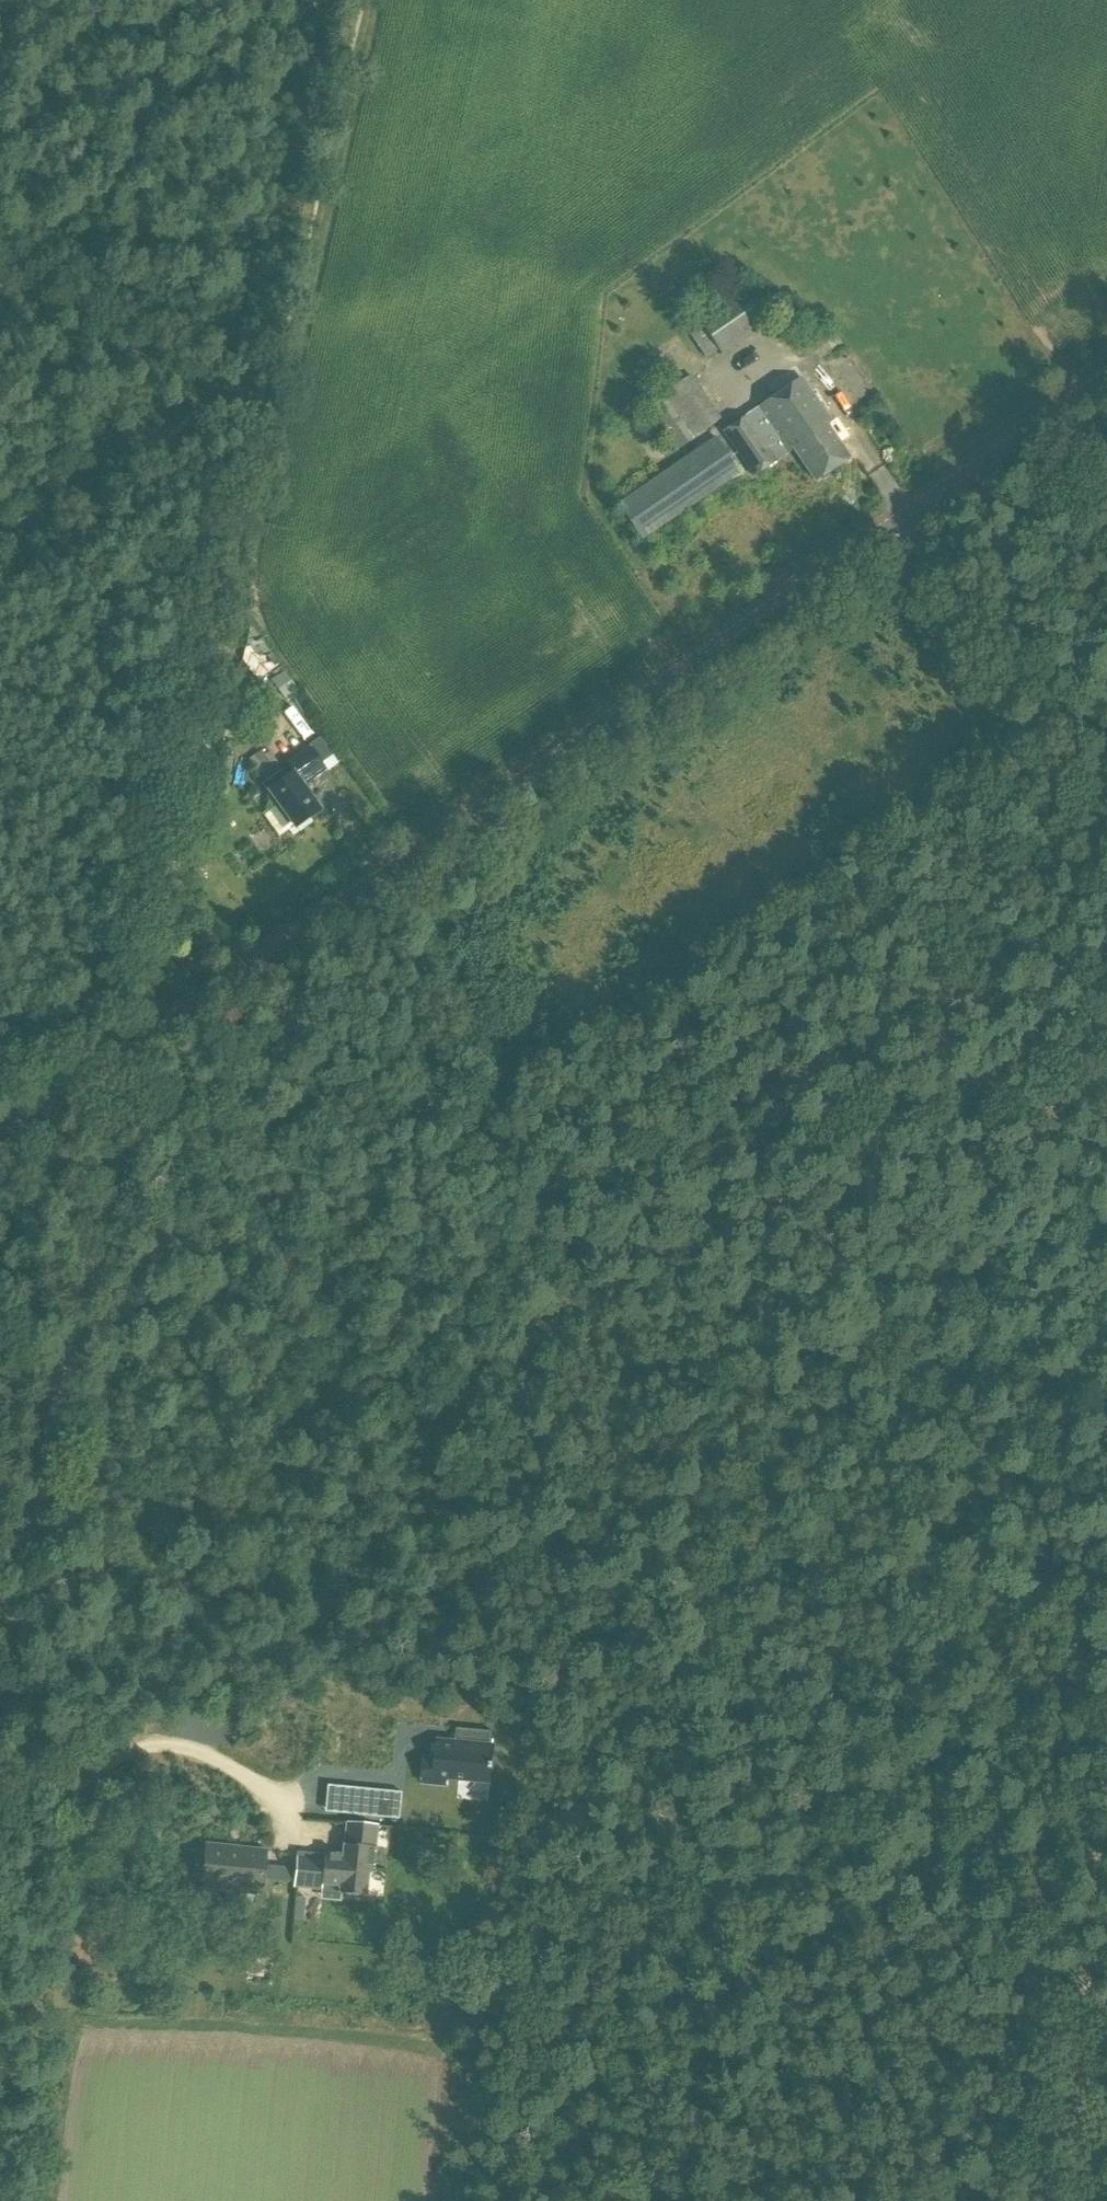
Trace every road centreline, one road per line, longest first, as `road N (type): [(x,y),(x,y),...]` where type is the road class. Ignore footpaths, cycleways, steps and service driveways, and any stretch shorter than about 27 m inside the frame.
road 1 (track): [(943,1617),(962,1589),(971,1545),(968,1469),(940,1432),(840,1400),(721,1380),(668,1344),(615,1336),(564,1362),(469,1491),(306,1630),(0,1840)]
road 2 (track): [(469,1491),(526,1540),(558,1551),(616,1558),(690,1547),(750,1553),(857,1582),(943,1617),(967,1668),(970,1728),(941,1811),(939,1852),(914,1879),(797,1831),(718,1823),(588,1756),(518,1743)]
road 3 (tertiary): [(0,1127),(904,514)]
road 4 (track): [(124,1129),(343,1148),(464,1134),(561,1211),(672,1274),(897,1333),(1106,1365)]
road 5 (track): [(0,1662),(153,1021)]
road 6 (track): [(1106,1762),(1081,1900),(1089,2200)]
road 7 (track): [(295,397),(383,0)]
road 8 (track): [(914,1879),(893,1948),(830,2048),(749,2119),(742,2200)]
road 9 (unclassified): [(1106,796),(1030,755),(904,514)]
road 10 (track): [(278,393),(234,399),(0,279)]
road 11 (track): [(234,399),(0,541)]
road 12 (tertiary): [(904,514),(1106,375)]
road 13 (track): [(245,616),(295,397)]
road 14 (track): [(124,1129),(95,1125),(70,1142),(24,1198),(0,1262)]

